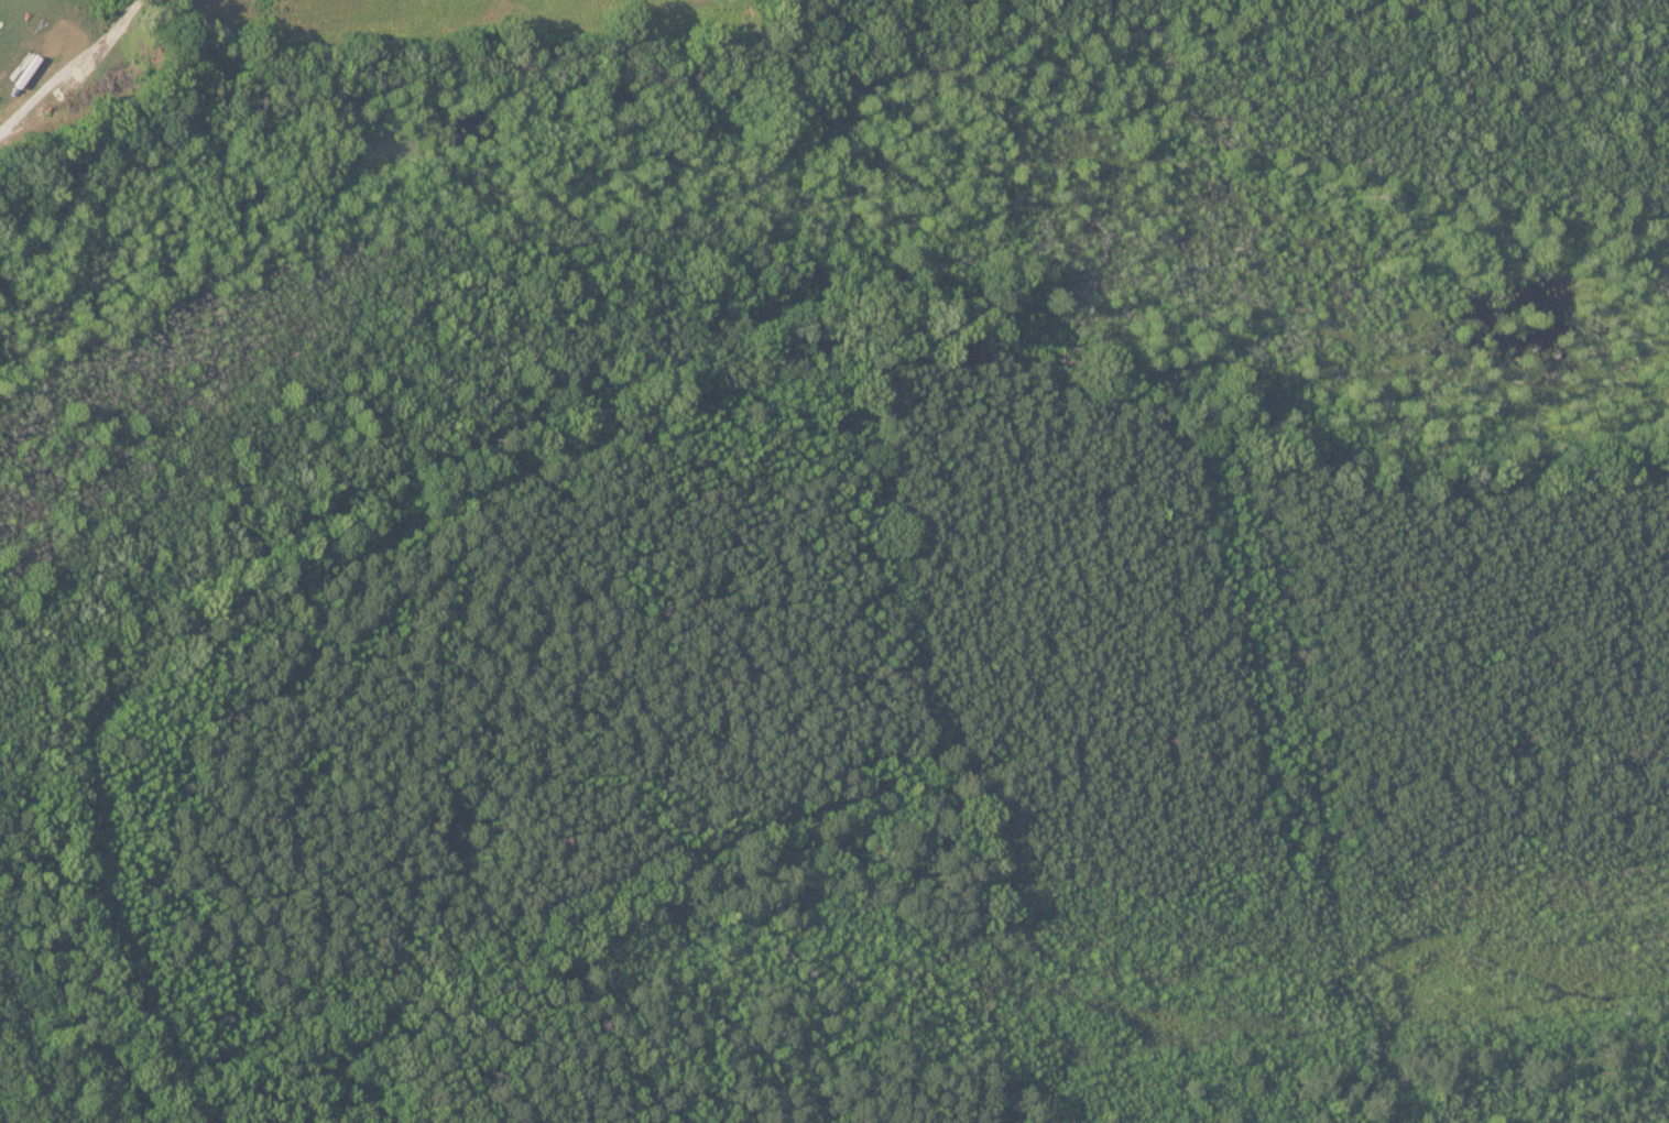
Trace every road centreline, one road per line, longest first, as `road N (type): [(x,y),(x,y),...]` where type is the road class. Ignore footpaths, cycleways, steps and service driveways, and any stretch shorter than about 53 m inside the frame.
road 1 (track): [(0,147),(73,103),(102,62),(120,0)]

